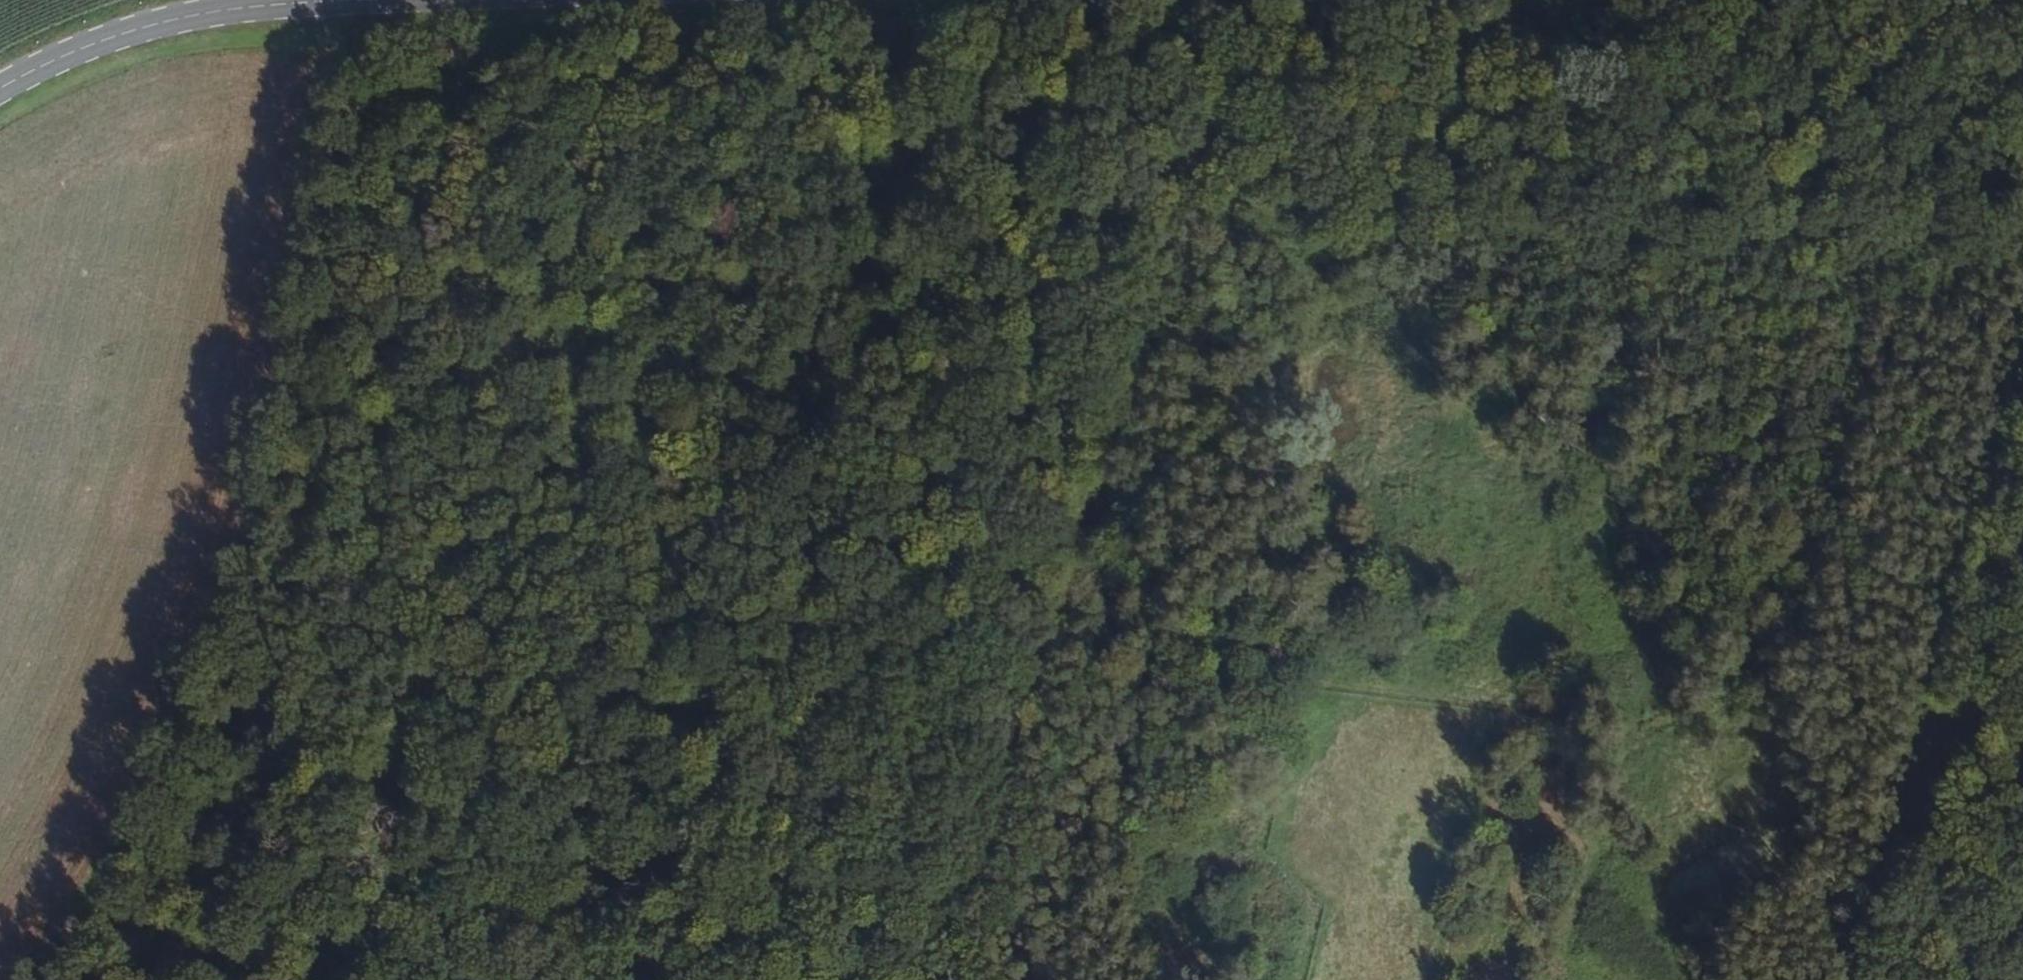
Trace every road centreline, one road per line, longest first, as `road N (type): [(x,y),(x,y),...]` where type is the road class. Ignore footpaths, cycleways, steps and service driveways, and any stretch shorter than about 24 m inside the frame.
road 1 (secondary): [(0,81),(98,37),(215,6),(332,0)]

